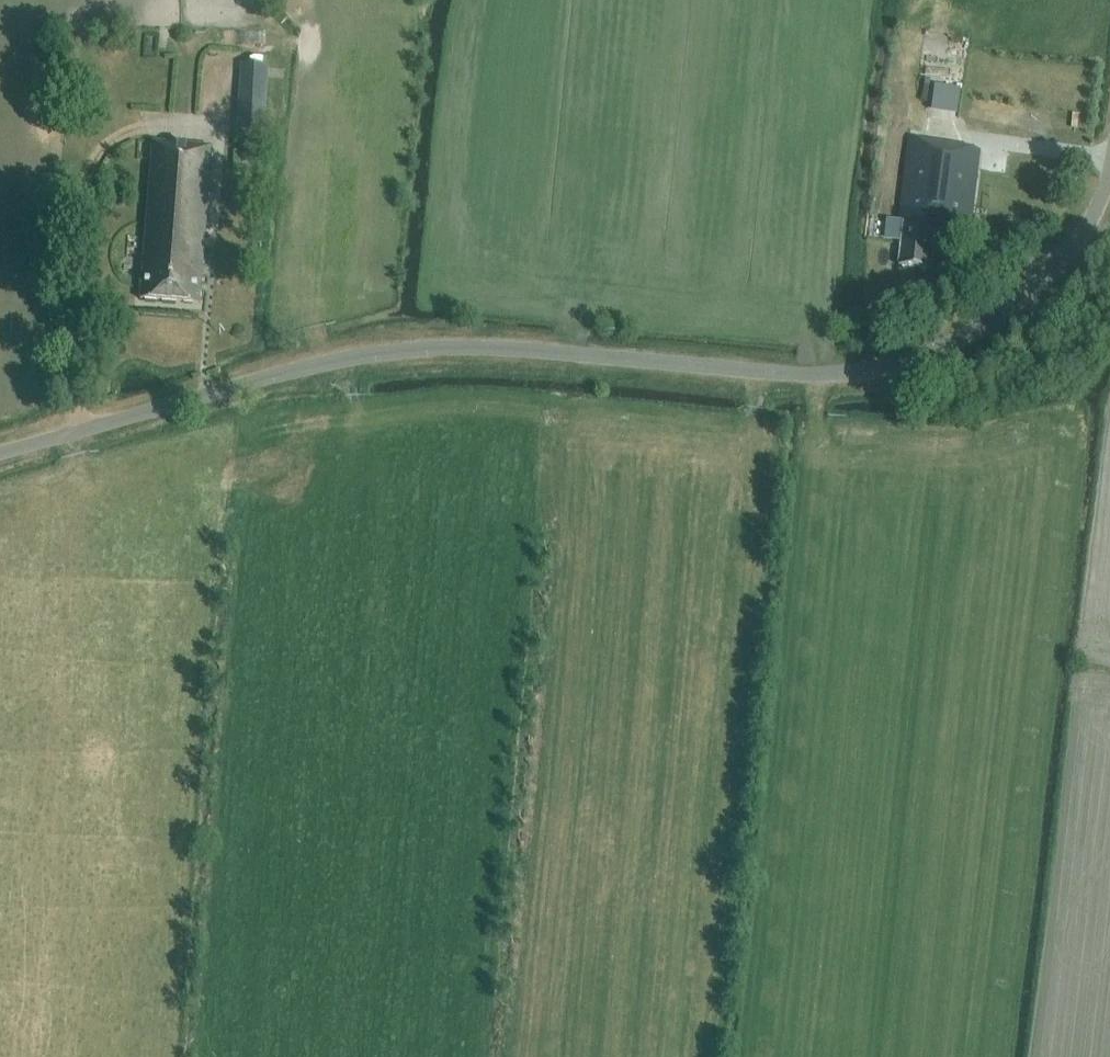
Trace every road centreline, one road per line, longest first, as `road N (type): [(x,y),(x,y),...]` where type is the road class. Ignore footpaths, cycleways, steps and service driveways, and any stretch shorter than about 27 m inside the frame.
road 1 (unclassified): [(0,452),(387,350),(530,350),(815,376),(905,364),(987,329),(1064,272),(1109,184)]

